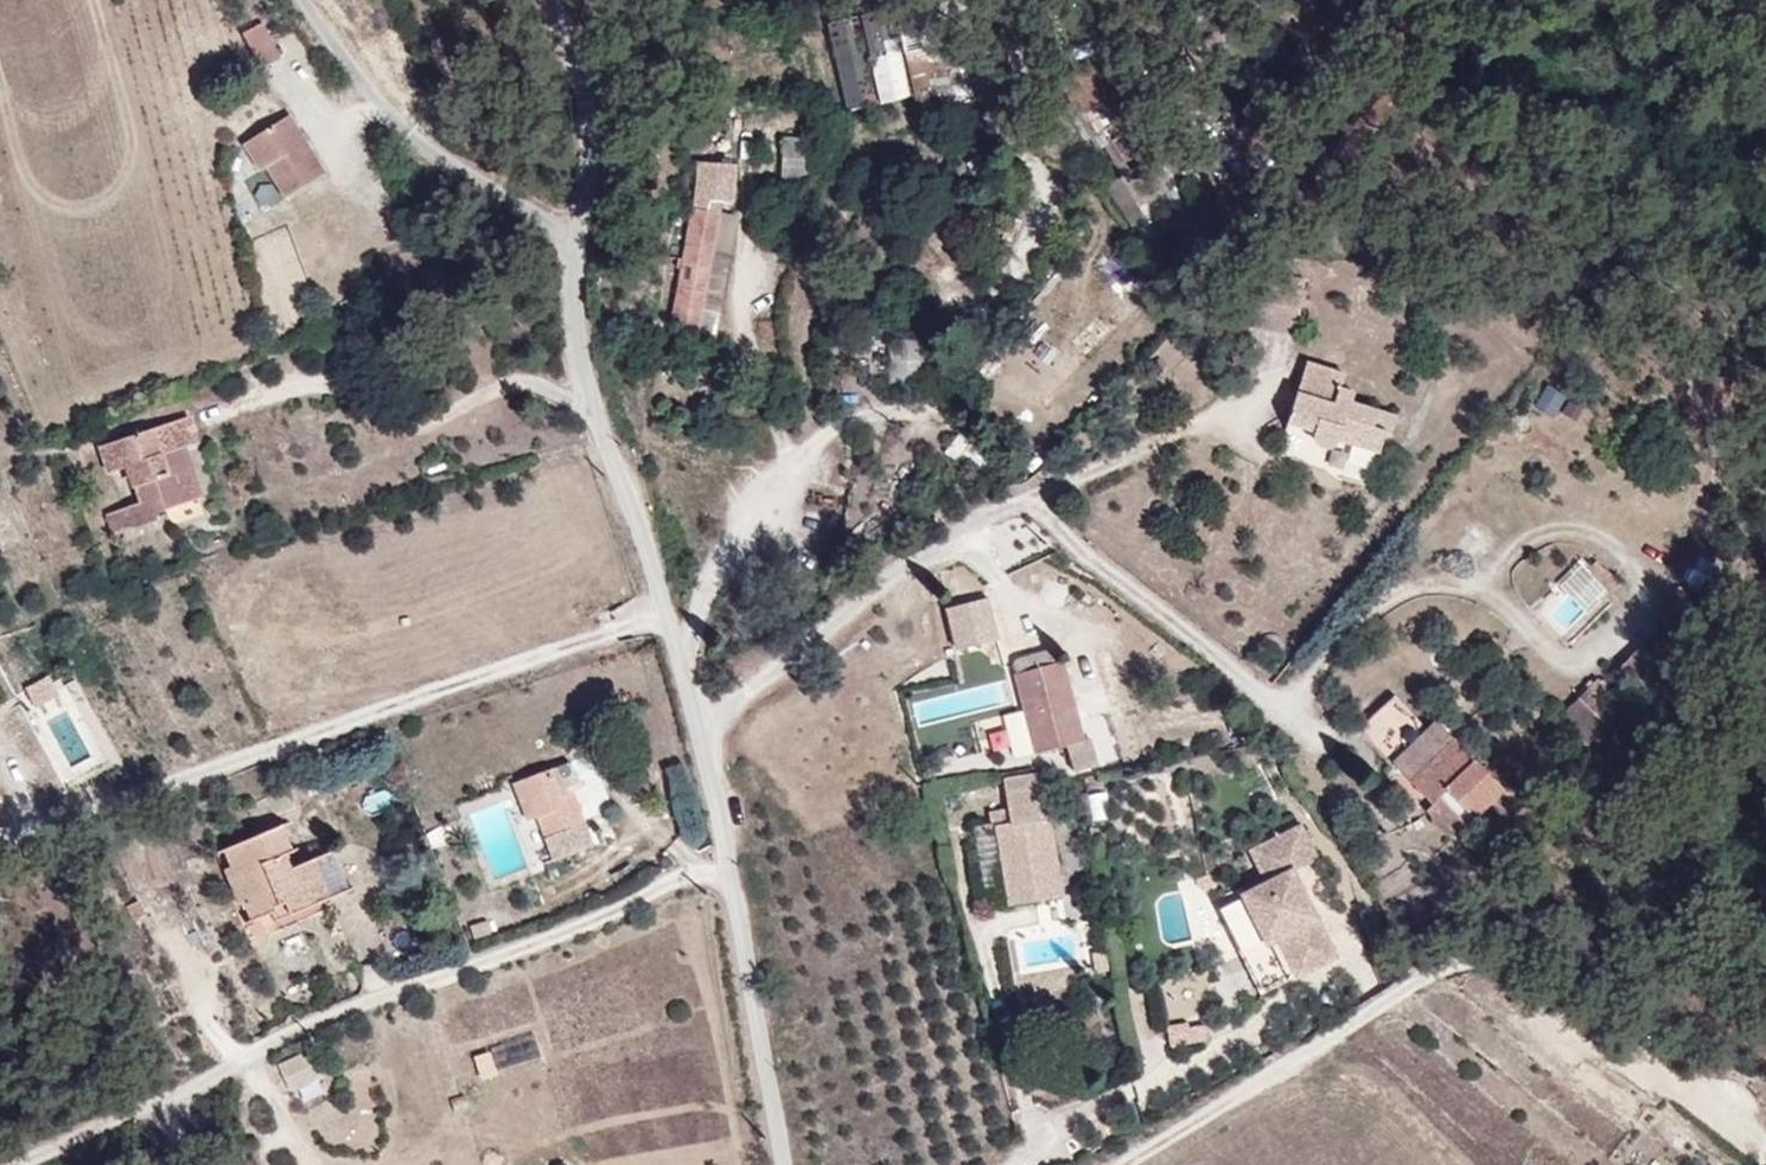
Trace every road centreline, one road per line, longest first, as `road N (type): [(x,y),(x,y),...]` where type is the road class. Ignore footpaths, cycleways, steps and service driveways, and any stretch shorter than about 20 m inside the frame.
road 1 (residential): [(785,1164),(702,729),(572,329),(576,237),(592,162),(587,74),(561,0)]

